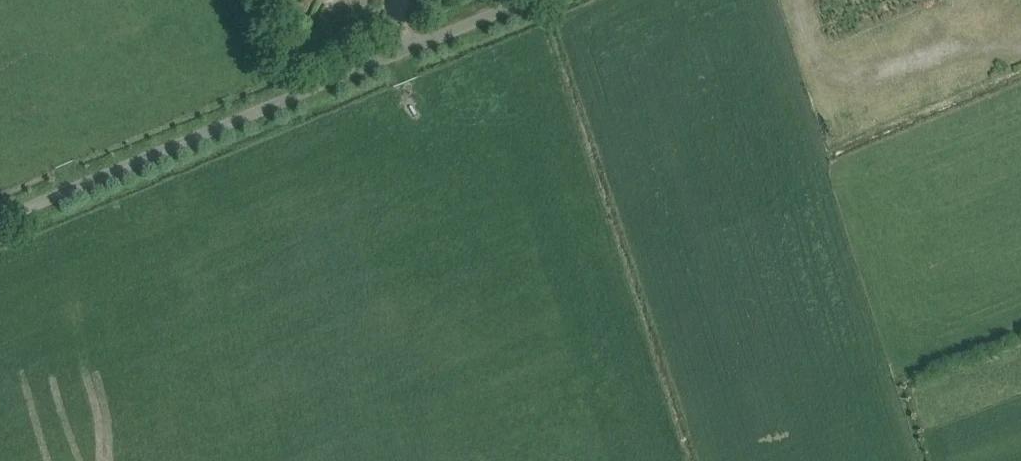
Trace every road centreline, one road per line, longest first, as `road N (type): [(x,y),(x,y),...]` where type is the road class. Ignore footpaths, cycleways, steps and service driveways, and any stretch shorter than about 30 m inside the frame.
road 1 (unclassified): [(0,225),(535,0)]

